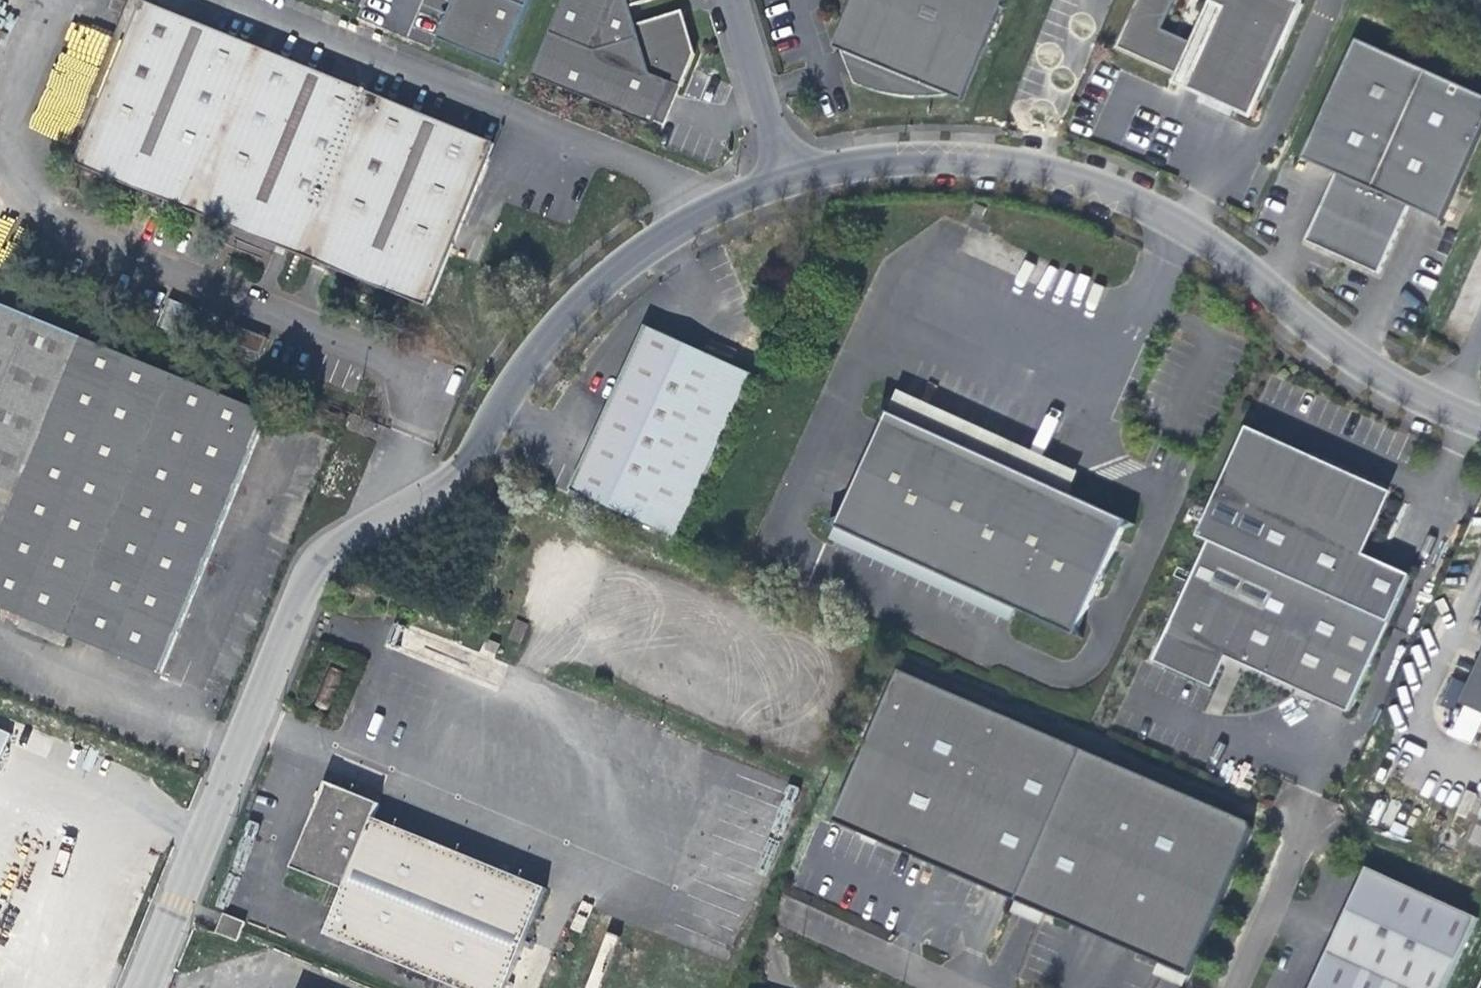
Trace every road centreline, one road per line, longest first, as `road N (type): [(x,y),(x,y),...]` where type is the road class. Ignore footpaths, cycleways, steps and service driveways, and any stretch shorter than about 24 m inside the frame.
road 1 (tertiary): [(151,987),(306,581),(338,546),(404,511),(473,436),(538,339),(634,253),(710,201),(776,171)]
road 2 (tertiary): [(776,171),(900,149),(1019,160),(1175,219),(1257,276),(1352,363),(1480,422)]
road 3 (residential): [(1317,796),(1234,987)]
road 4 (residential): [(782,908),(948,987)]
road 5 (residential): [(776,171),(728,0)]

